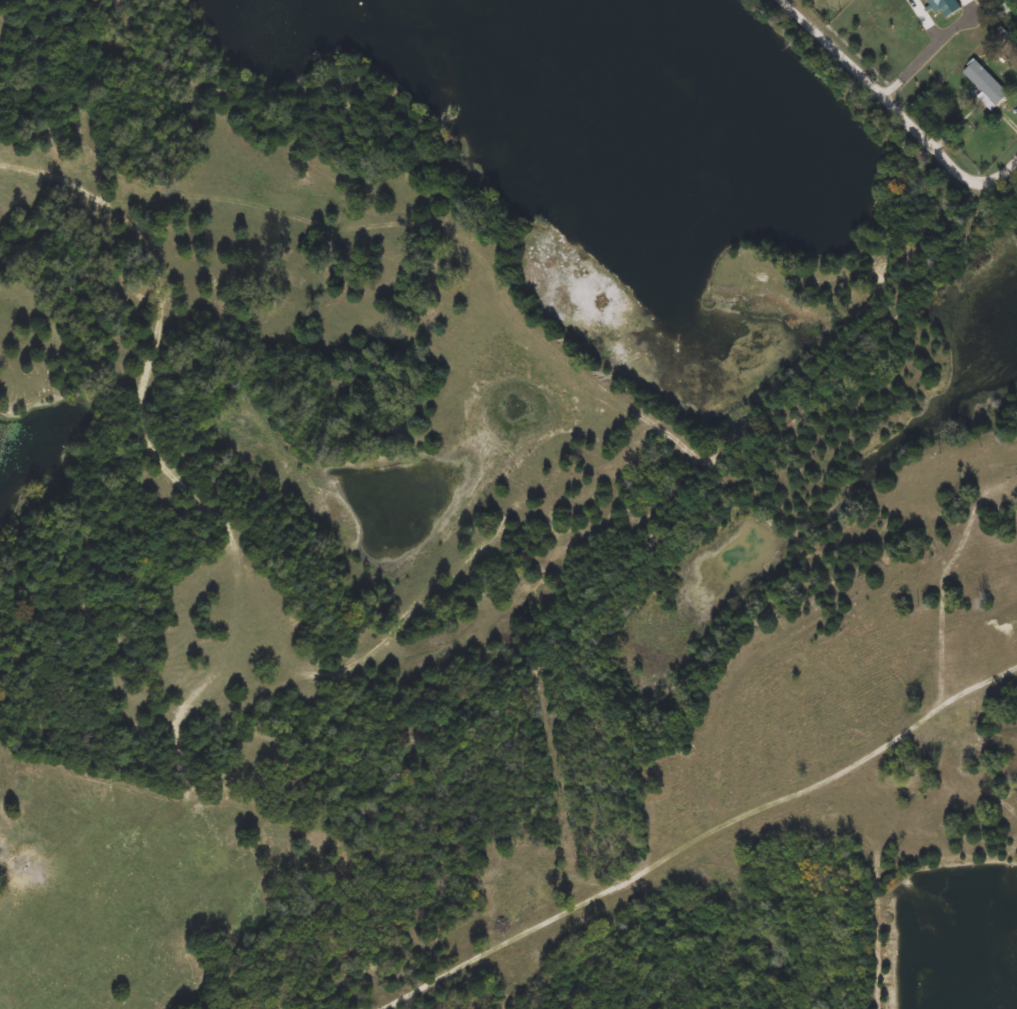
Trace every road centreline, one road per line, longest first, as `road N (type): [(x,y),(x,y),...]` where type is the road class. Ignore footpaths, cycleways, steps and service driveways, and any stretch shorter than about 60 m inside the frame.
road 1 (residential): [(1016,162),(989,185),(968,178),(778,0)]

